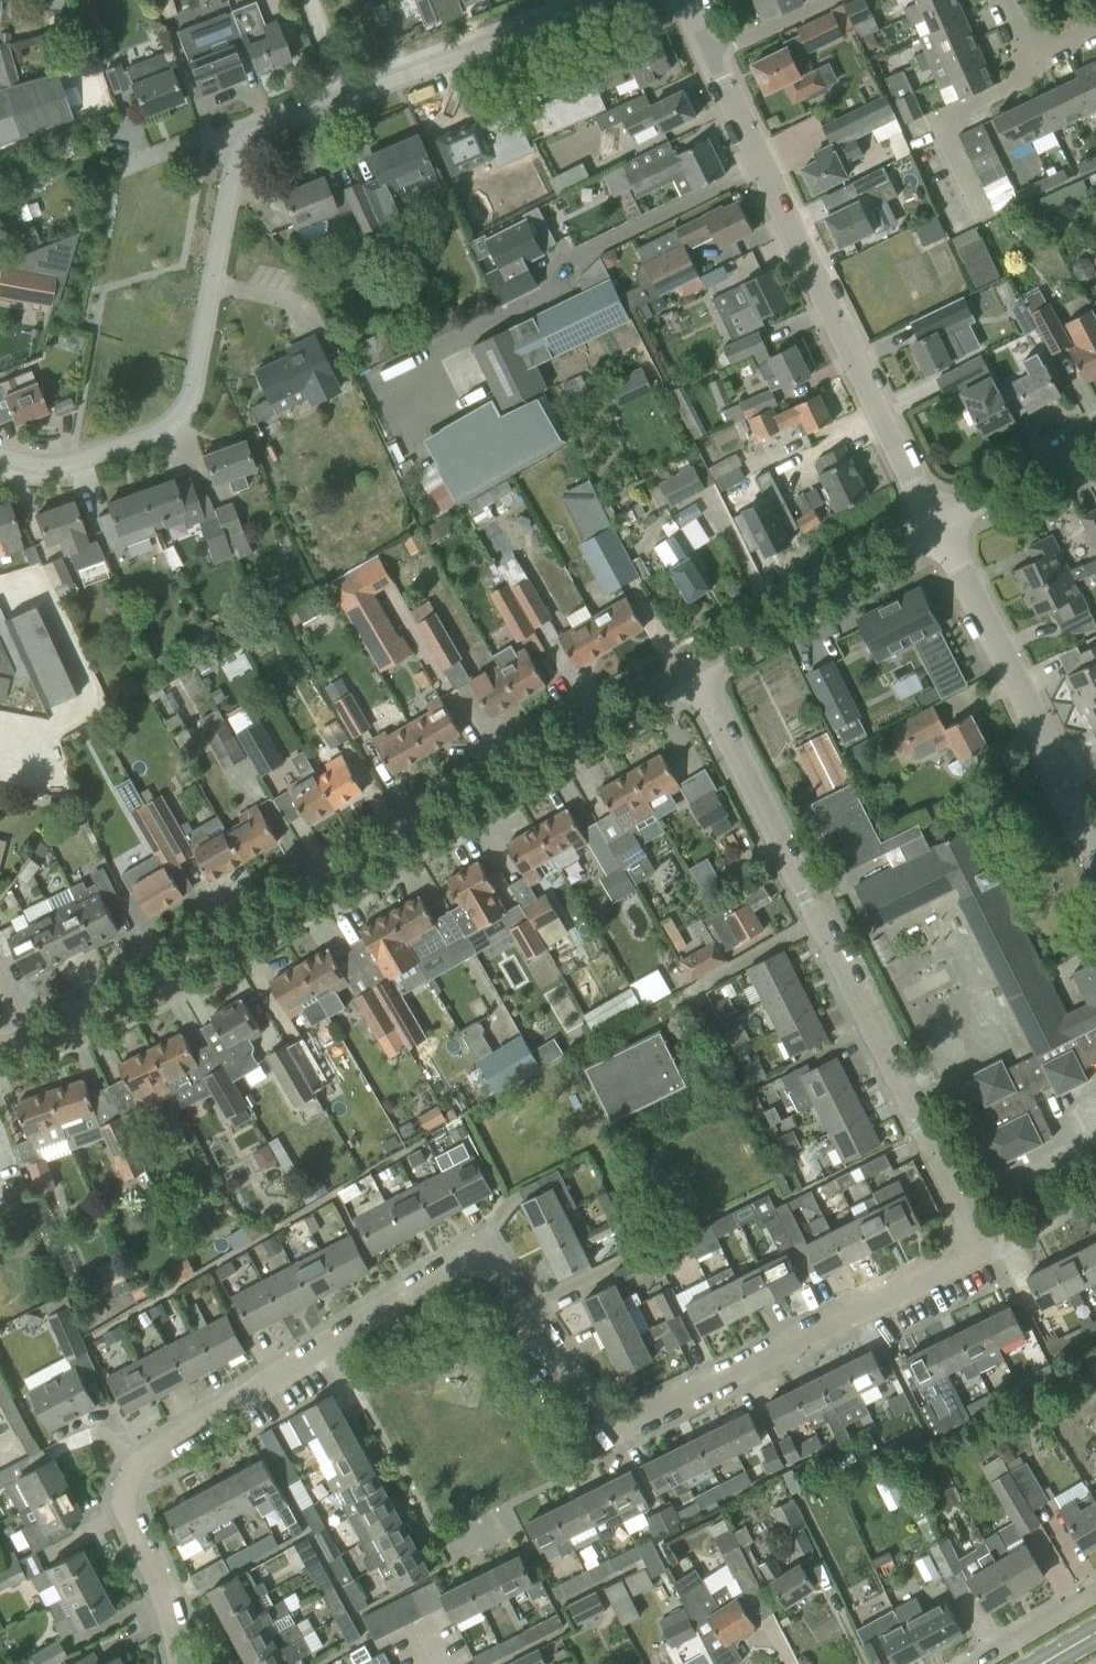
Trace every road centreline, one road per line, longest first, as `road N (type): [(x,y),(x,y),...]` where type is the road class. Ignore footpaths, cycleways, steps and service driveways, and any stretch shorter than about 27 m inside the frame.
road 1 (residential): [(691,668),(961,1206),(962,1249),(947,1266),(616,1426),(604,1422),(488,1257),(463,1257),(144,1459),(125,1483),(126,1512),(167,1602),(180,1663)]
road 2 (residential): [(26,1038),(124,995),(691,668)]
road 3 (residential): [(934,525),(709,52)]
road 4 (residential): [(0,456),(49,465),(73,461),(161,431),(184,414),(242,144)]
road 5 (residential): [(242,144),(268,126),(601,0)]
road 6 (residential): [(1095,841),(934,525)]
road 7 (residential): [(691,668),(934,525)]
road 8 (residential): [(983,215),(946,135),(960,110),(1025,77),(1034,55)]
road 9 (residential): [(934,525),(1095,439)]
road 10 (residential): [(1095,1595),(980,1663)]
road 11 (residential): [(829,0),(709,52)]

